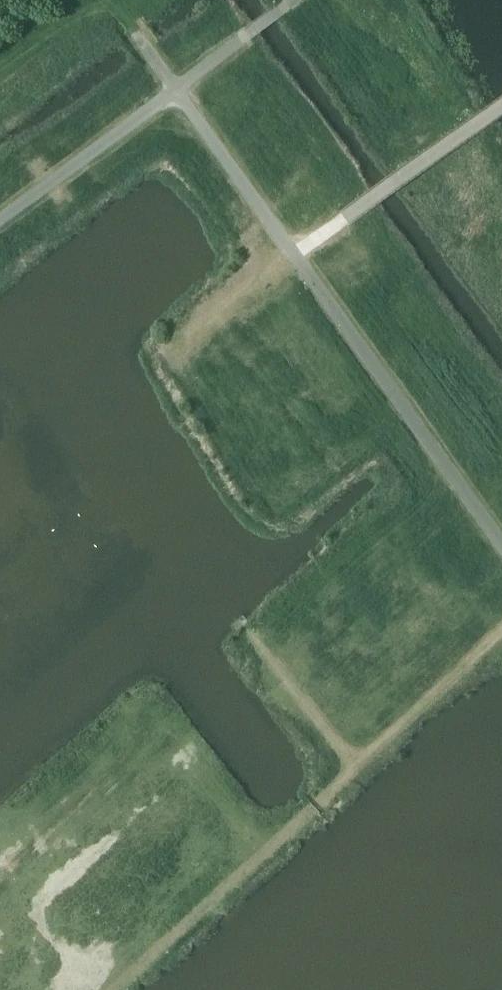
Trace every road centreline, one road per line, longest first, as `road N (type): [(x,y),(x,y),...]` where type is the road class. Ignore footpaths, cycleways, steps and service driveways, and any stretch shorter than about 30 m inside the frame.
road 1 (track): [(115,989),(501,631)]
road 2 (track): [(357,765),(242,622)]
road 3 (track): [(164,320),(184,337),(294,257)]

